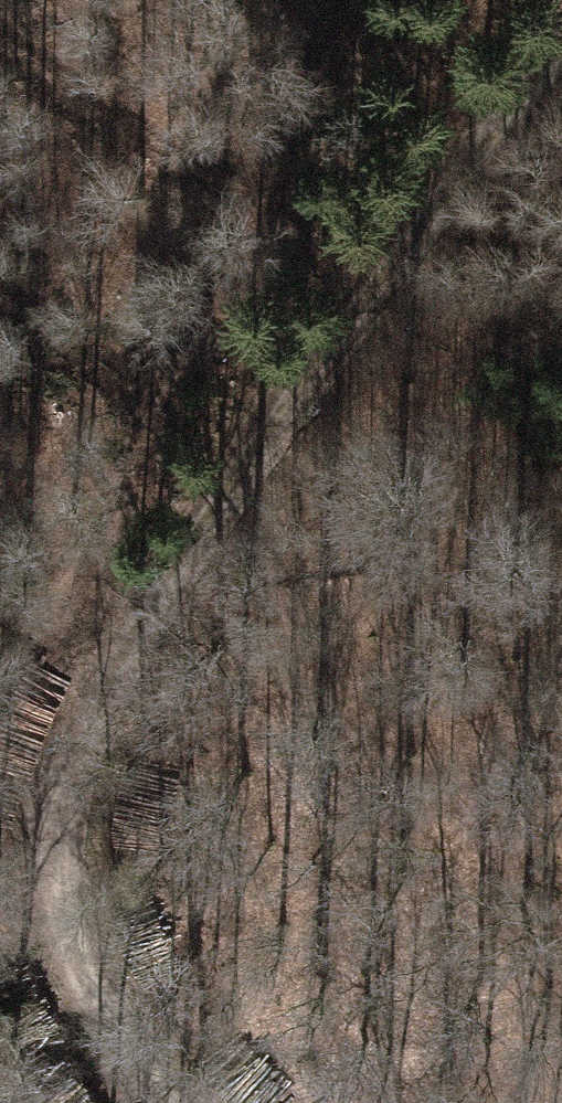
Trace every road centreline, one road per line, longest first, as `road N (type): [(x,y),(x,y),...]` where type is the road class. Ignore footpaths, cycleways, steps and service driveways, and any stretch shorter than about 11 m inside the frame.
road 1 (track): [(561,49),(488,137),(223,503),(88,810),(76,942),(133,1086),(149,1102)]
road 2 (track): [(76,942),(34,789),(81,544),(350,0)]

